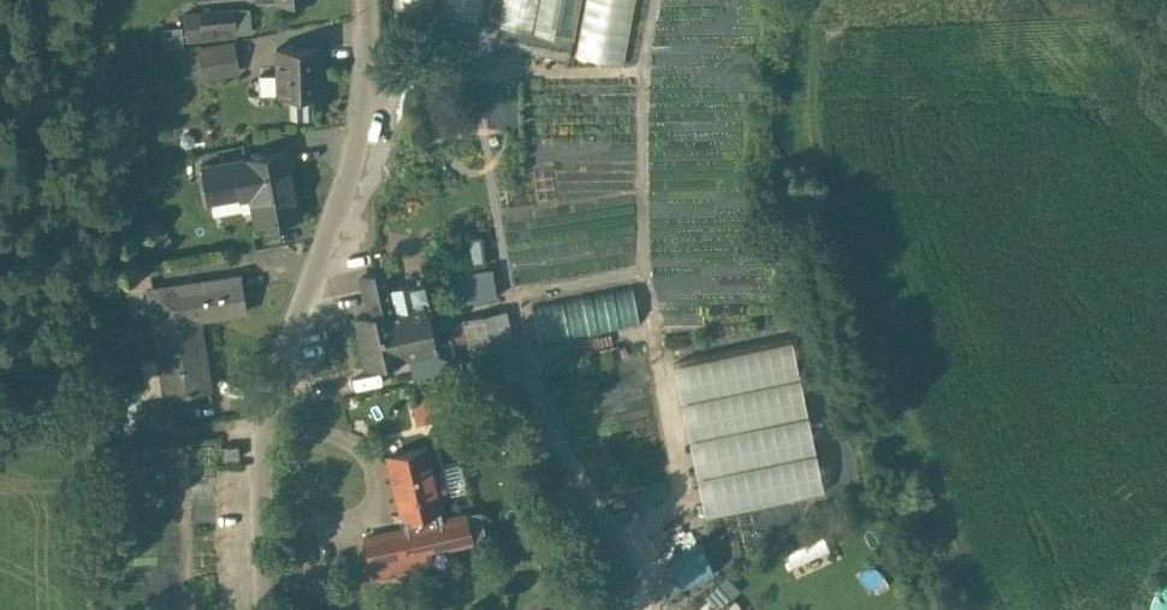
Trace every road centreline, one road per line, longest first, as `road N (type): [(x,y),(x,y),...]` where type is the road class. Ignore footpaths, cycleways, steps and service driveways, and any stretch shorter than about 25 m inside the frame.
road 1 (unclassified): [(371,0),(370,112),(257,465),(265,609)]

